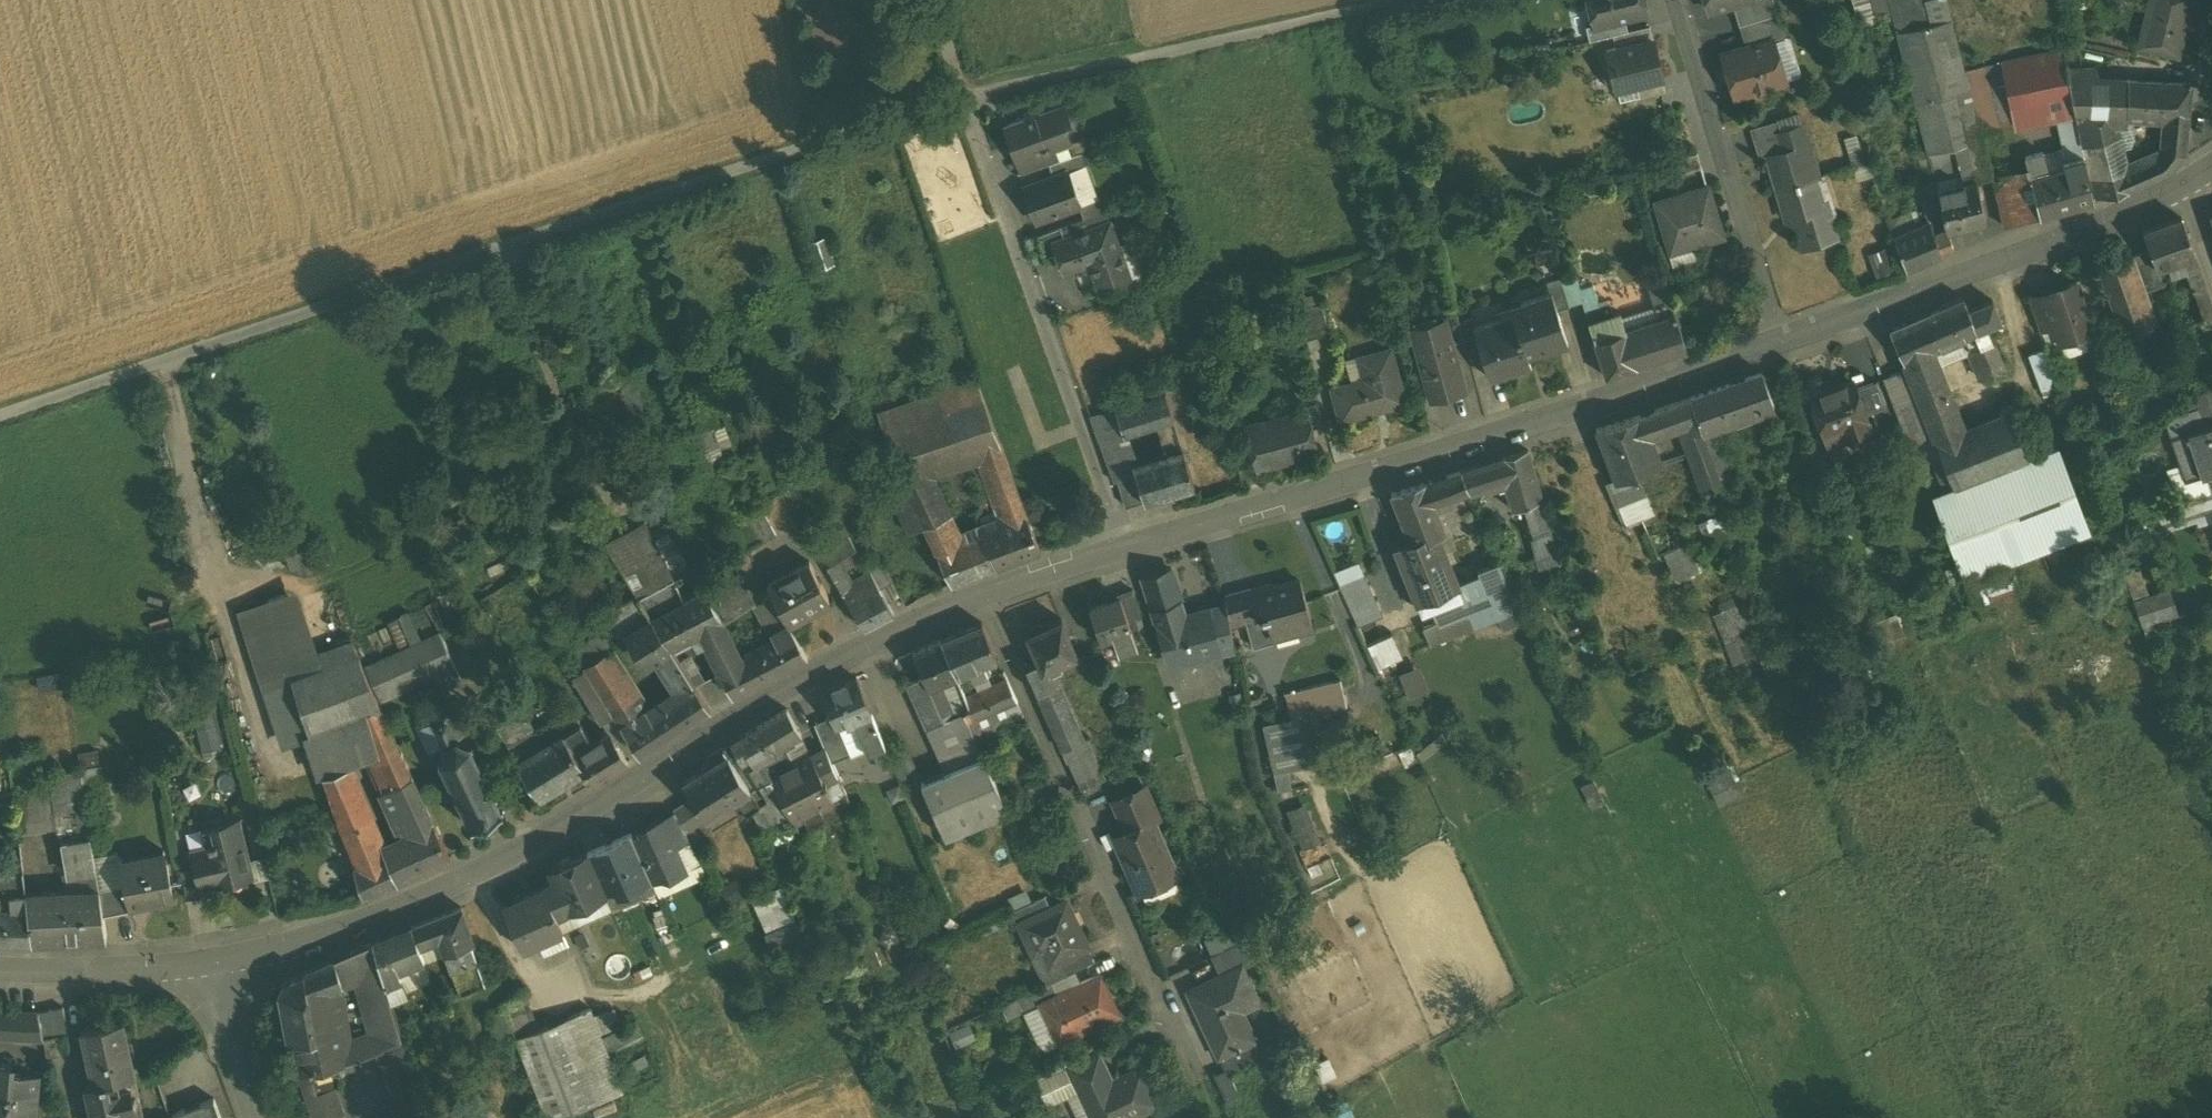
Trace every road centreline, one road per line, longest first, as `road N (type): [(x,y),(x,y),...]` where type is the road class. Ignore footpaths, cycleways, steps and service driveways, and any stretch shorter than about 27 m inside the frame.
road 1 (tertiary): [(219,962),(270,953),(491,862),(884,649),(987,606)]
road 2 (tertiary): [(1127,553),(1781,345)]
road 3 (residential): [(1201,1085),(987,606)]
road 4 (residential): [(1127,553),(959,98)]
road 5 (tertiary): [(1781,345),(2122,217),(2186,183)]
road 6 (residential): [(1674,0),(1781,345)]
road 7 (tertiary): [(0,969),(219,962)]
road 8 (residential): [(266,1117),(219,962)]
road 9 (tertiary): [(987,606),(1127,553)]

